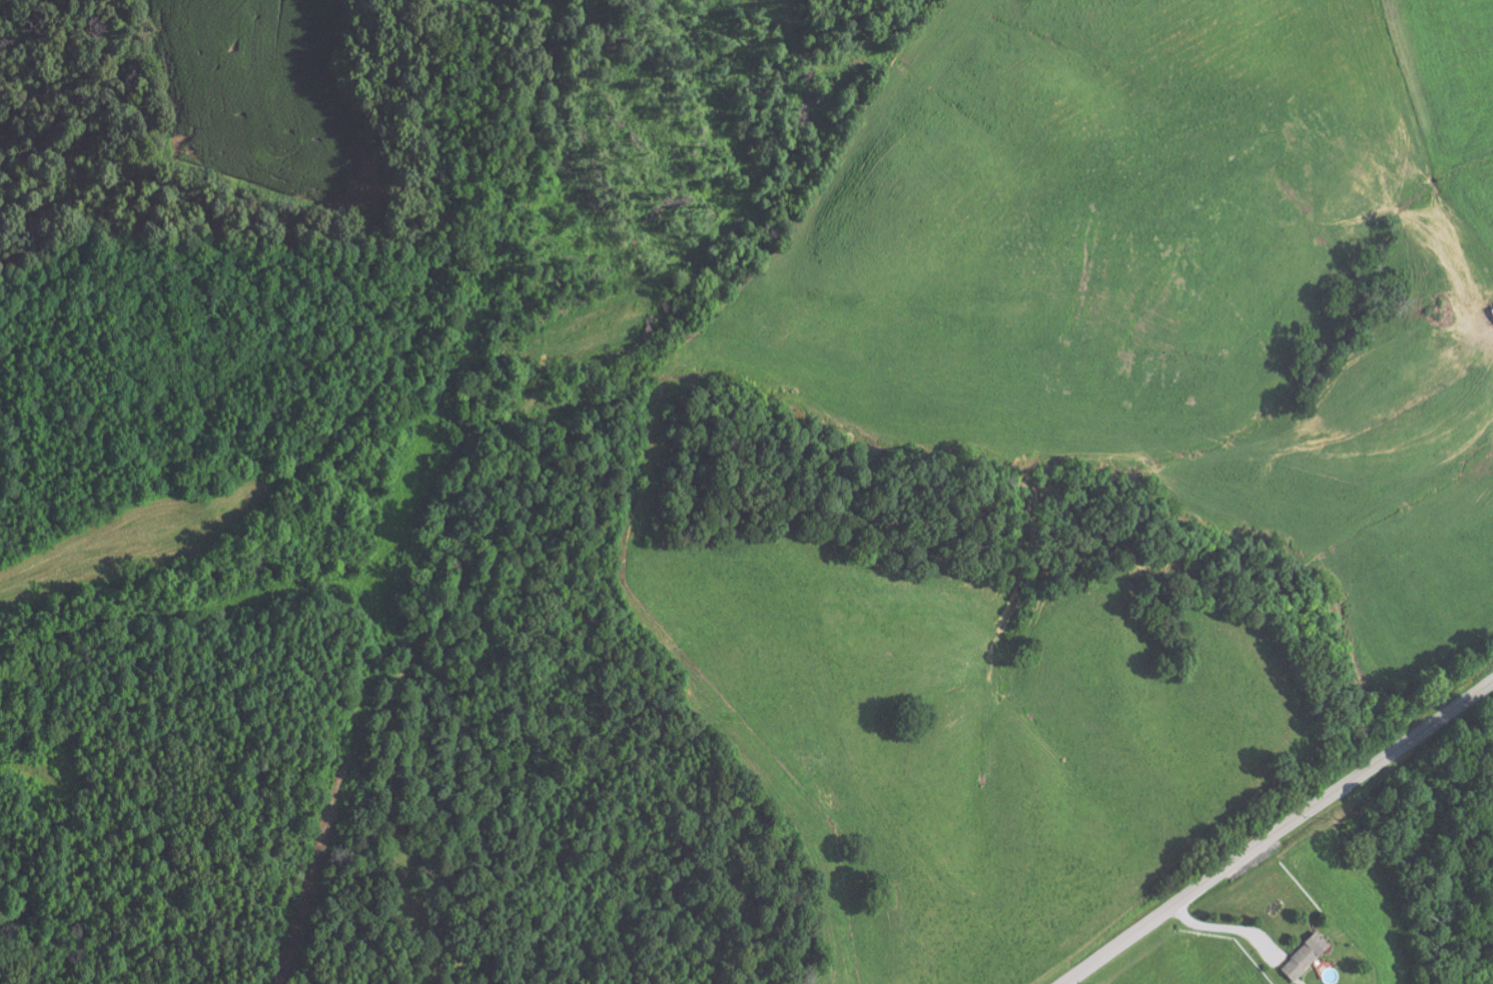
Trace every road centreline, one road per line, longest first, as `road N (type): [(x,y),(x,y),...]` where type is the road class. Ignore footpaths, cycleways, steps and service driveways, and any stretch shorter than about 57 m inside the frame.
road 1 (secondary): [(1064,983),(1492,682)]

